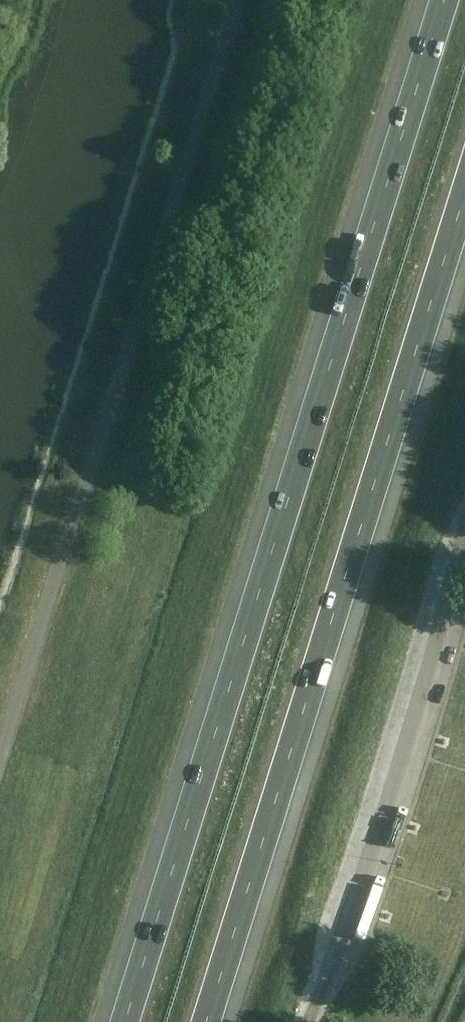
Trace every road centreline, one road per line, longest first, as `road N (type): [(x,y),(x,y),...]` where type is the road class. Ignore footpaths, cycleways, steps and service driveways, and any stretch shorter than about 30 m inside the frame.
road 1 (motorway): [(438,0),(118,1021)]
road 2 (motorway): [(206,1021),(464,193)]

